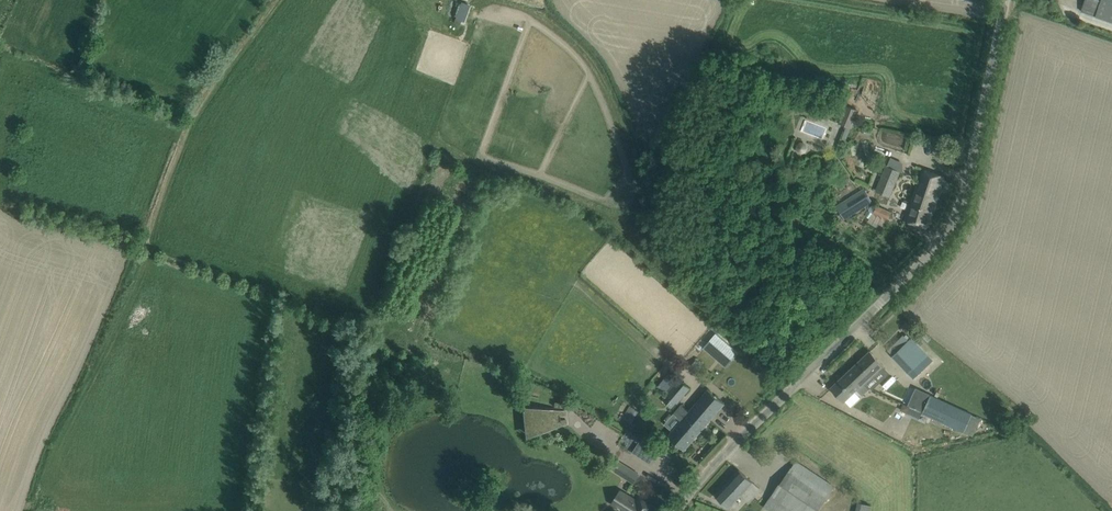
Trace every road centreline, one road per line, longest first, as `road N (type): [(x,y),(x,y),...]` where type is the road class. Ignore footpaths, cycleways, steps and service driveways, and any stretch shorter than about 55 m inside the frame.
road 1 (unclassified): [(681,510),(722,456),(955,222),(1005,0)]

